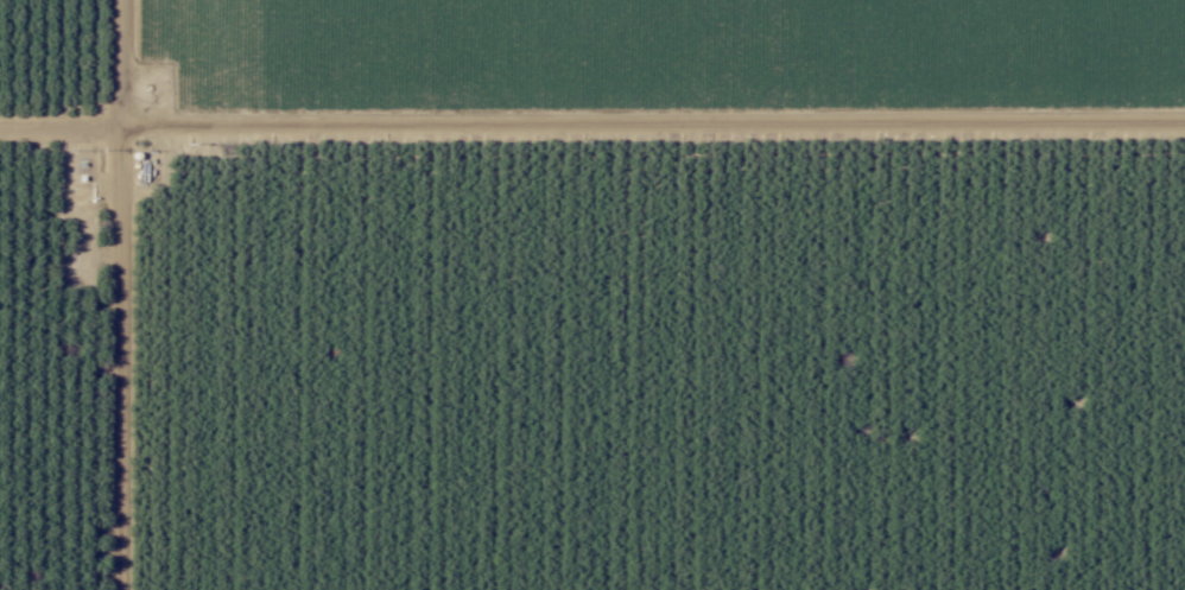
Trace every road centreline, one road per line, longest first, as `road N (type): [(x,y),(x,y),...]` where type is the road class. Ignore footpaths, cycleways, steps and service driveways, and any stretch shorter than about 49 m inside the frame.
road 1 (residential): [(1184,129),(0,130)]
road 2 (residential): [(108,589),(109,0)]

